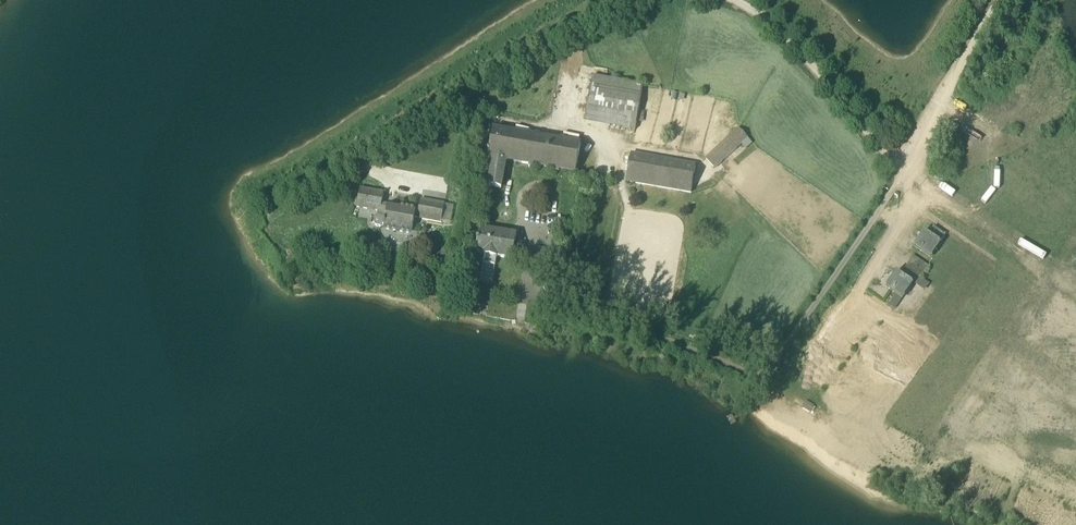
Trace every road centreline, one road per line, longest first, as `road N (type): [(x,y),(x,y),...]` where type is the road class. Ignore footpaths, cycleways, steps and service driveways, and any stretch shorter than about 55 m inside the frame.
road 1 (track): [(900,178),(764,391)]

